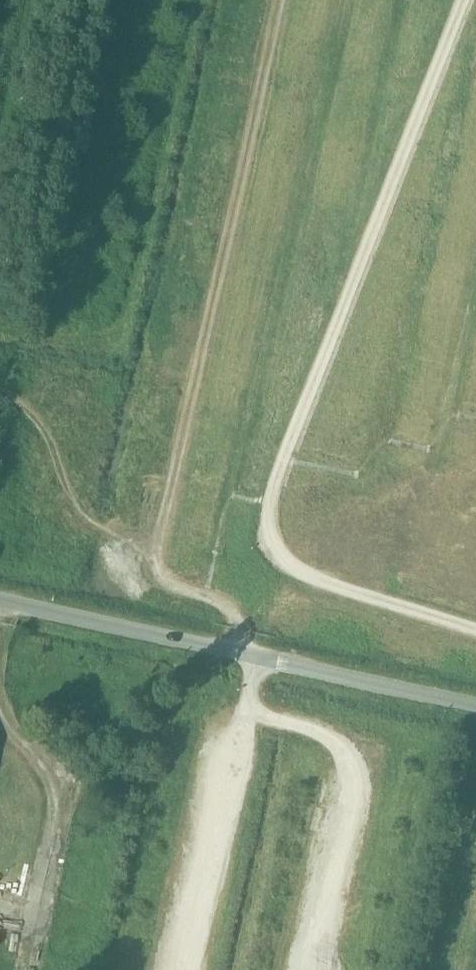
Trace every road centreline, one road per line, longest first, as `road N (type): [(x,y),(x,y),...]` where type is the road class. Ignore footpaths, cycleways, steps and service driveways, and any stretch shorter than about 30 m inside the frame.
road 1 (track): [(461,0),(266,503),(264,535),(274,552),(332,584),(475,629)]
road 2 (track): [(151,553),(278,0)]
road 3 (unclassified): [(475,705),(0,601)]

